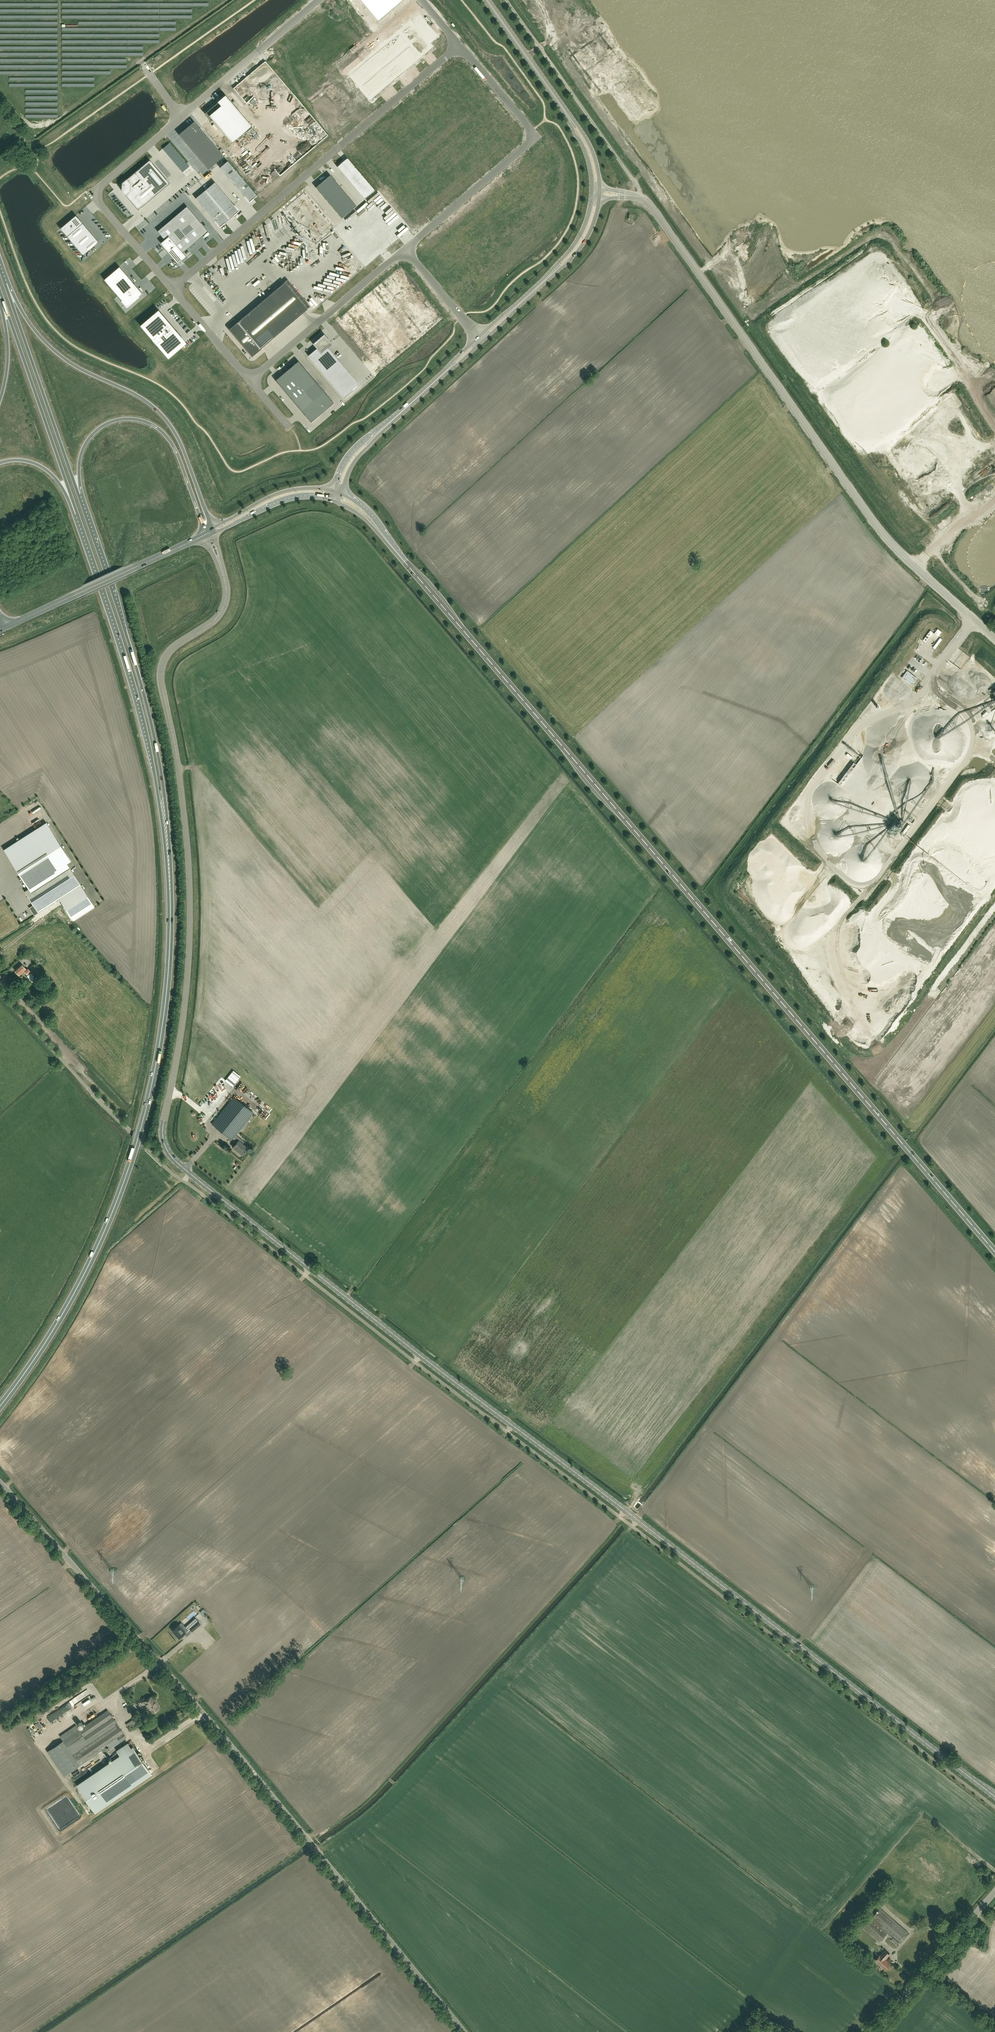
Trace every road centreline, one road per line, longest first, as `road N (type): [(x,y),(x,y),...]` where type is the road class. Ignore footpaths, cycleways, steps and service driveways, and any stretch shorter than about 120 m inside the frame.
road 1 (tertiary): [(994,1798),(170,1155),(163,1127),(186,1020),(190,876),(178,756),(159,672),(168,652),(221,613),(222,569)]
road 2 (primary): [(994,1252),(388,543)]
road 3 (unclassified): [(464,2031),(224,1737),(0,1482)]
road 4 (trunk): [(0,1406),(64,1313),(136,1143),(164,1017),(168,854)]
road 5 (unclassified): [(994,639),(882,533),(649,204),(622,195)]
road 6 (unclassified): [(460,46),(174,290)]
road 7 (trunk): [(168,854),(148,708),(78,494)]
road 8 (trunk): [(78,514),(139,704),(168,854)]
road 9 (unclassified): [(174,290),(100,204),(100,185),(259,51)]
road 10 (trunk): [(213,528),(165,419),(58,354),(5,284)]
road 11 (unclassified): [(460,46),(538,137),(406,250)]
road 12 (trunk): [(78,494),(91,436),(109,423),(143,421),(171,443),(206,534)]
road 13 (trunk): [(1,294),(78,514)]
road 14 (primary): [(4,628),(206,534)]
road 15 (trunk): [(78,494),(5,284)]
road 16 (unclassified): [(406,250),(250,379)]
road 17 (tertiary): [(870,2031),(994,1892)]
road 18 (secondary): [(565,111),(487,0)]
road 19 (primary): [(334,492),(285,491),(213,528)]
road 20 (primary): [(214,533),(291,499),(334,501)]
road 21 (unclassified): [(83,1072),(0,980)]

